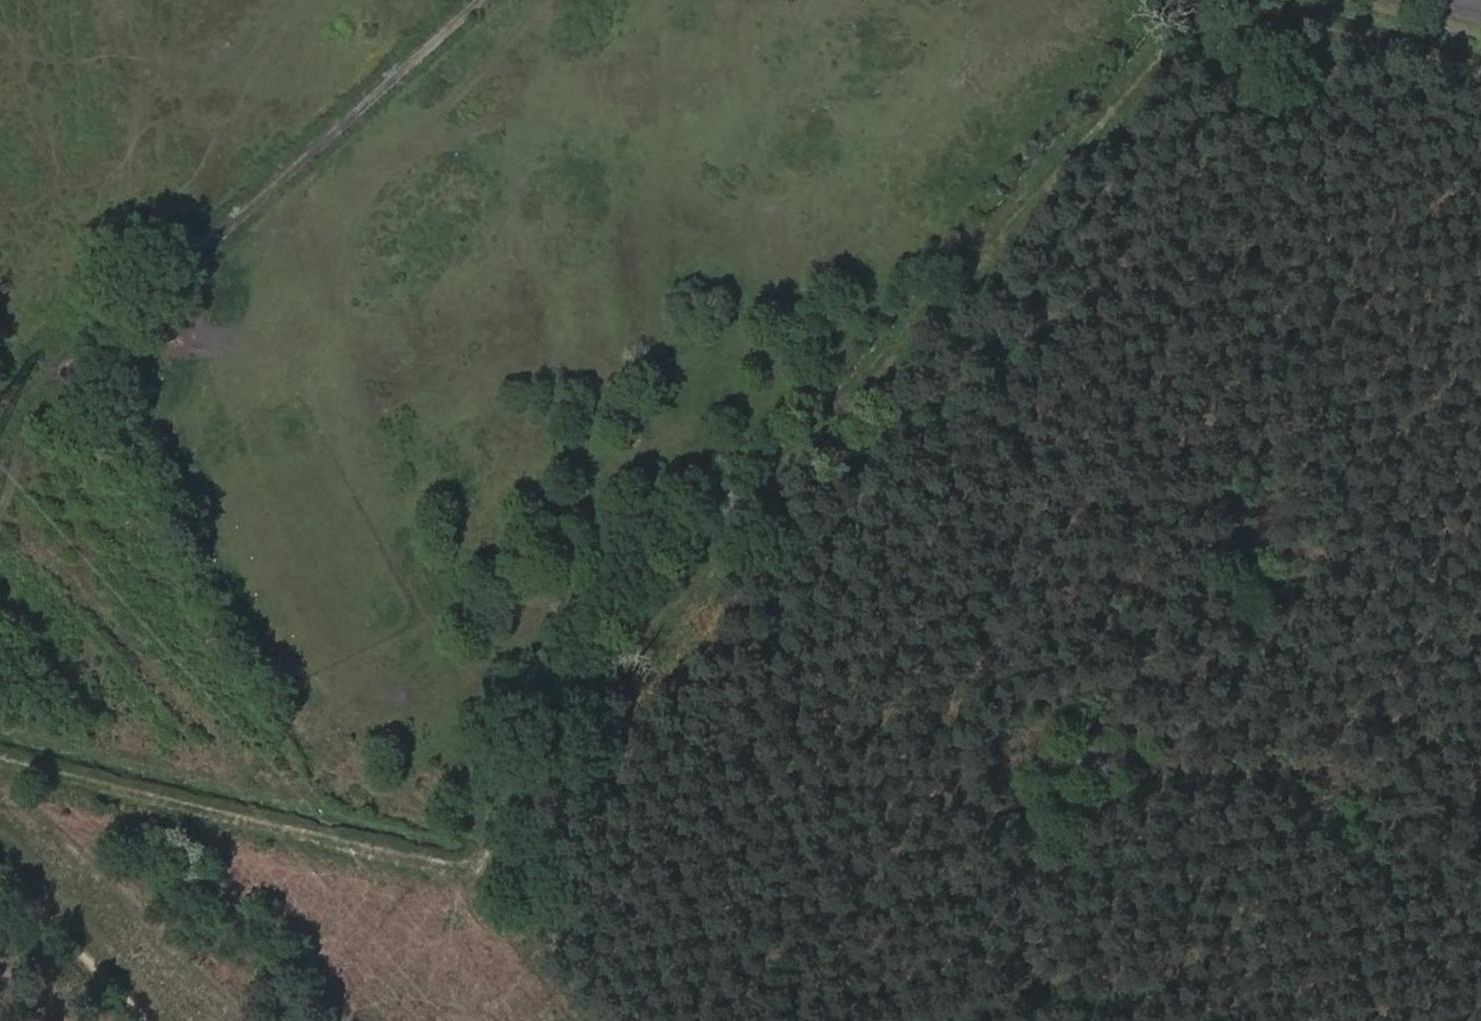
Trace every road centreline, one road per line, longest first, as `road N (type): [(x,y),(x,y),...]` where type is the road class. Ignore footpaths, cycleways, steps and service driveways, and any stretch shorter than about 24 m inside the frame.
road 1 (track): [(484,0),(111,339),(0,399)]
road 2 (track): [(146,1020),(0,864)]

